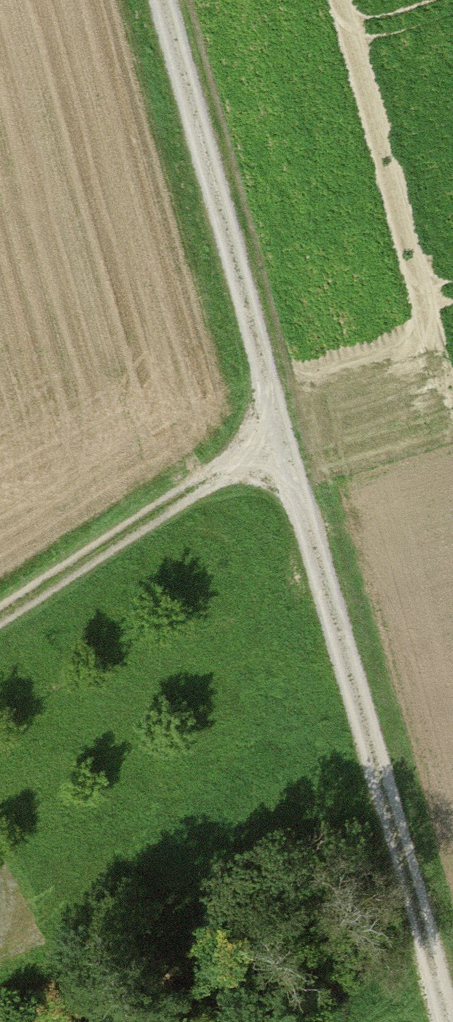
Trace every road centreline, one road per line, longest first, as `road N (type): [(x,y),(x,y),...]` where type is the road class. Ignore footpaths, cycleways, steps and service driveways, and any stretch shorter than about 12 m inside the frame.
road 1 (track): [(443,1021),(166,0)]
road 2 (track): [(285,438),(0,624)]

